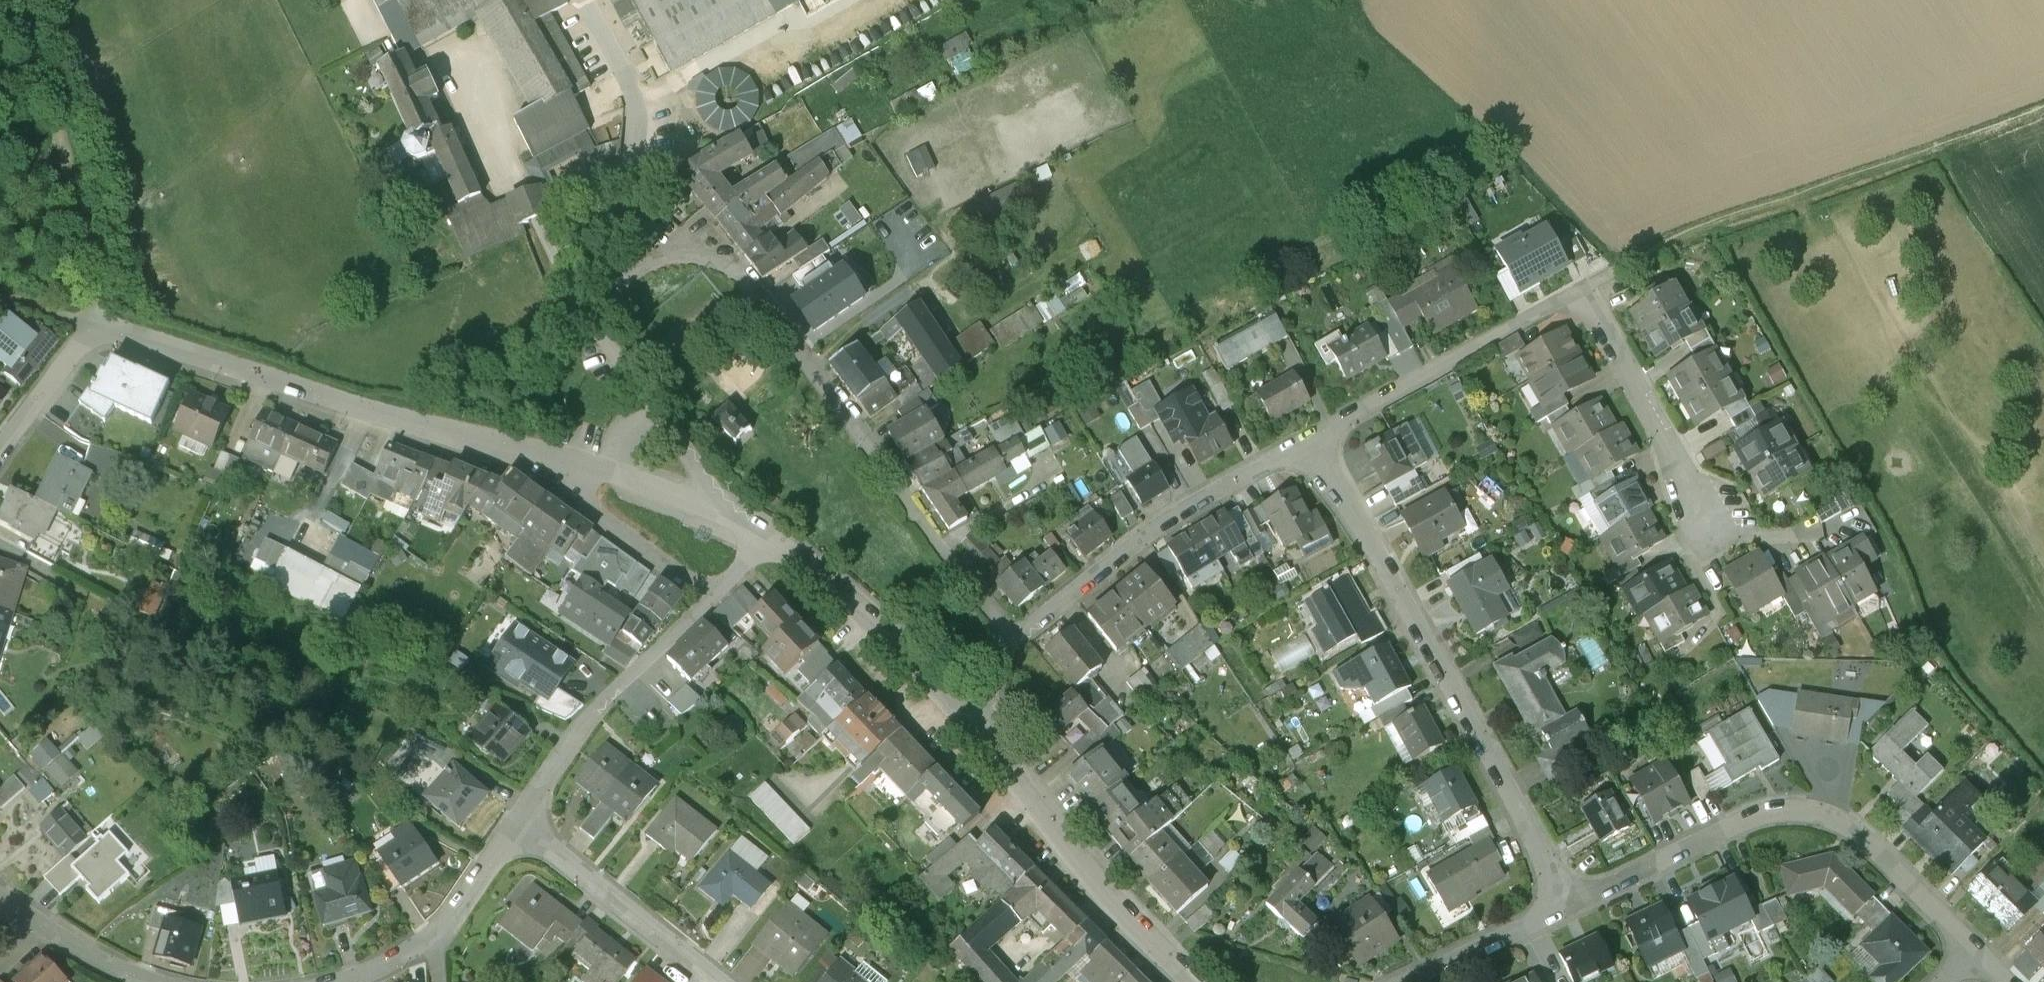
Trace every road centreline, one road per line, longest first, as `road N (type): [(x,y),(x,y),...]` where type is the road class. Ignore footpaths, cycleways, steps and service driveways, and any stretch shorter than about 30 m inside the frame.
road 1 (residential): [(1013,640),(744,275),(717,260),(683,255),(644,264),(617,285),(604,310),(597,332),(658,422)]
road 2 (residential): [(1314,438),(1571,907)]
road 3 (residential): [(92,323),(320,400),(578,466)]
road 4 (residential): [(1978,947),(1854,826),(1804,812),(1734,828),(1571,907)]
road 5 (track): [(1614,270),(1718,221),(2043,107)]
road 6 (track): [(5,0),(89,259),(92,323),(0,293)]
road 7 (residential): [(1314,438),(1139,539),(1013,640)]
road 8 (residential): [(978,730),(1131,924),(1184,978)]
road 9 (residential): [(712,599),(589,720),(516,830)]
road 10 (residential): [(1578,290),(1314,438)]
road 11 (residential): [(756,535),(865,613),(978,730)]
road 12 (residential): [(1578,290),(1718,532)]
road 13 (residential): [(516,830),(703,981)]
road 14 (residential): [(349,981),(388,972),(436,942),(516,830)]
road 15 (residential): [(578,466),(577,488),(589,508),(712,599)]
road 16 (residential): [(1571,907),(1419,981)]
road 17 (residential): [(0,910),(150,981)]
road 18 (residential): [(92,323),(0,444)]
road 19 (residential): [(608,473),(723,516)]

